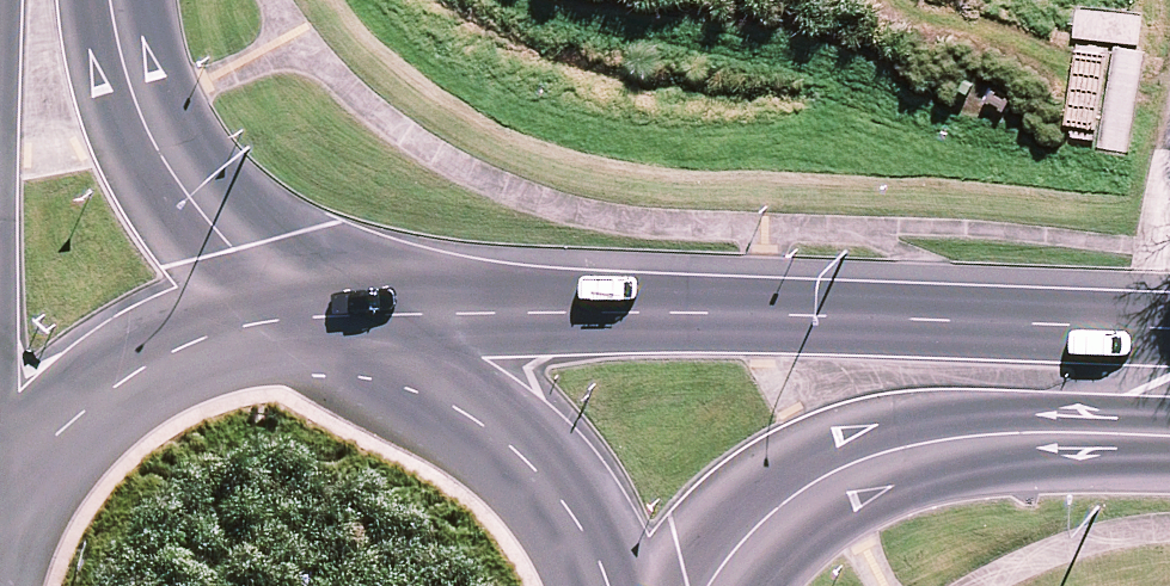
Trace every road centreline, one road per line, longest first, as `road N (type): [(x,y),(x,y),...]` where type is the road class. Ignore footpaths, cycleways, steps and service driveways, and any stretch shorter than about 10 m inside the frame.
road 1 (secondary): [(441,335),(754,314),(1063,327),(1169,353)]
road 2 (secondary): [(1169,410),(1061,434),(906,447),(797,494),(704,585)]
road 3 (secondary): [(109,0),(142,118),(175,180),(280,311)]
road 4 (secondary): [(1,459),(135,359),(205,326),(280,311)]
road 5 (secondary): [(441,335),(549,441),(593,506),(615,585)]
road 6 (secondary): [(280,311),(441,335)]

